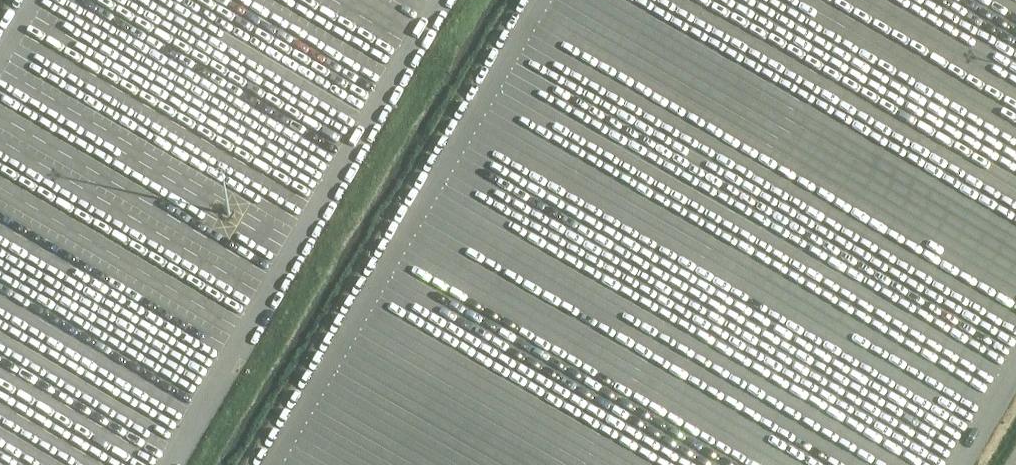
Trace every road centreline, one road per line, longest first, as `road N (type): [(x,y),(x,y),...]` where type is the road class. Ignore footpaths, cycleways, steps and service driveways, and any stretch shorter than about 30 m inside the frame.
road 1 (unclassified): [(266,464),(532,0)]

